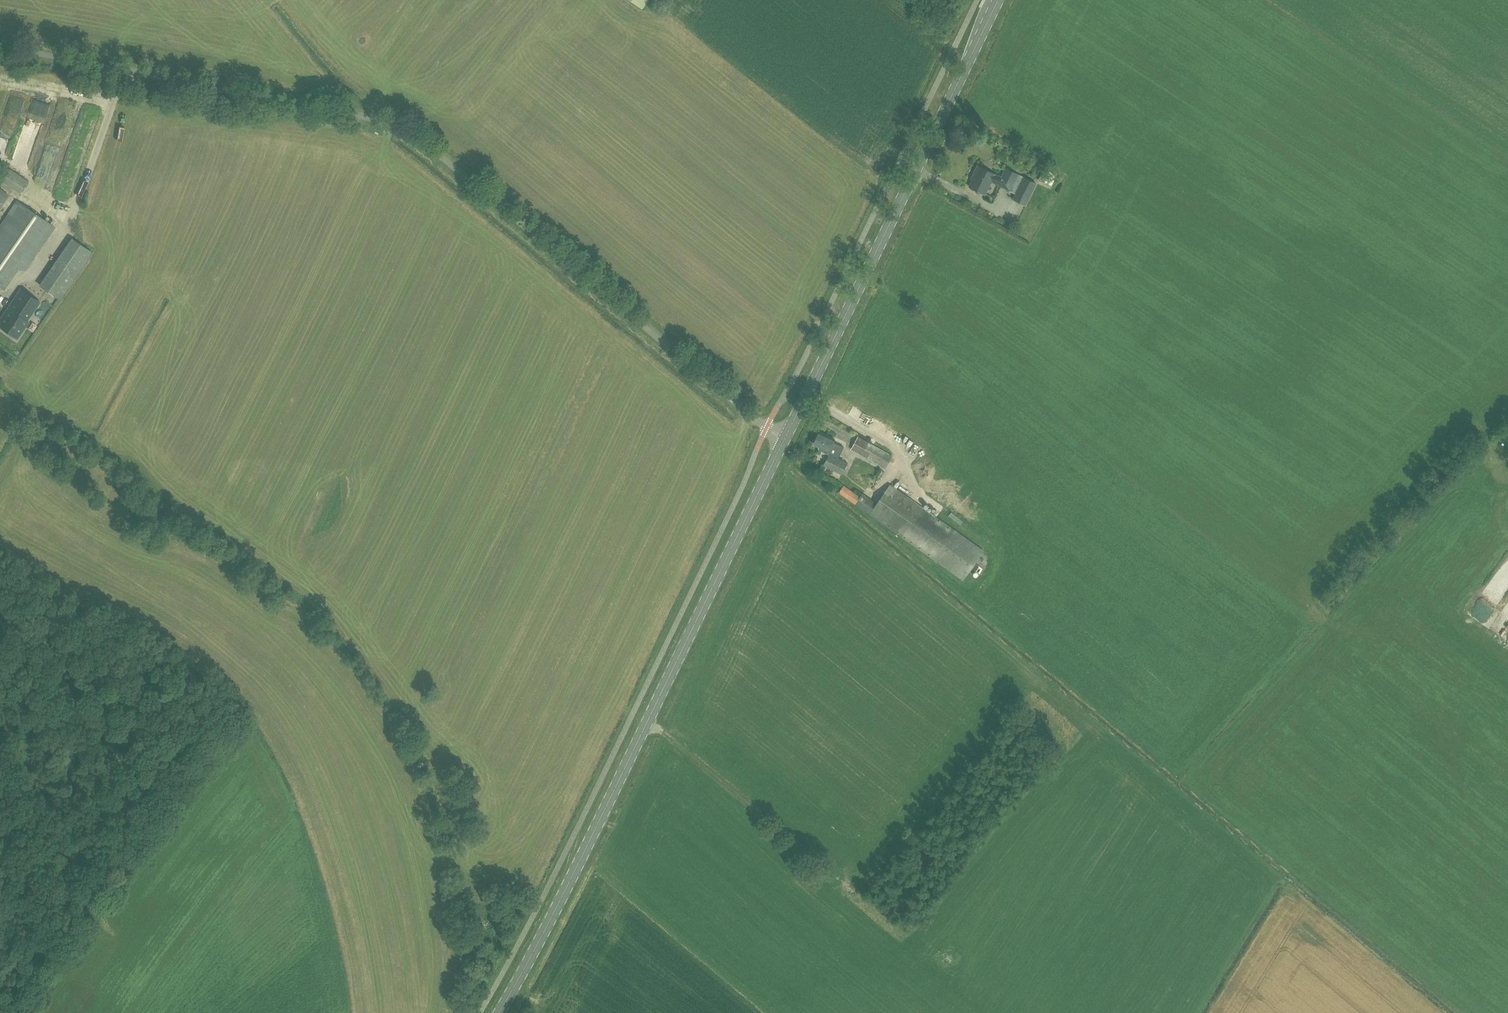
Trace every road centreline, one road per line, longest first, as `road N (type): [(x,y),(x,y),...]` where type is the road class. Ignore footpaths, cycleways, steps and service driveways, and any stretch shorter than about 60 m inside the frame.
road 1 (unclassified): [(784,440),(380,114),(0,44)]
road 2 (secondary): [(501,1012),(784,440)]
road 3 (secondary): [(784,440),(998,0)]

